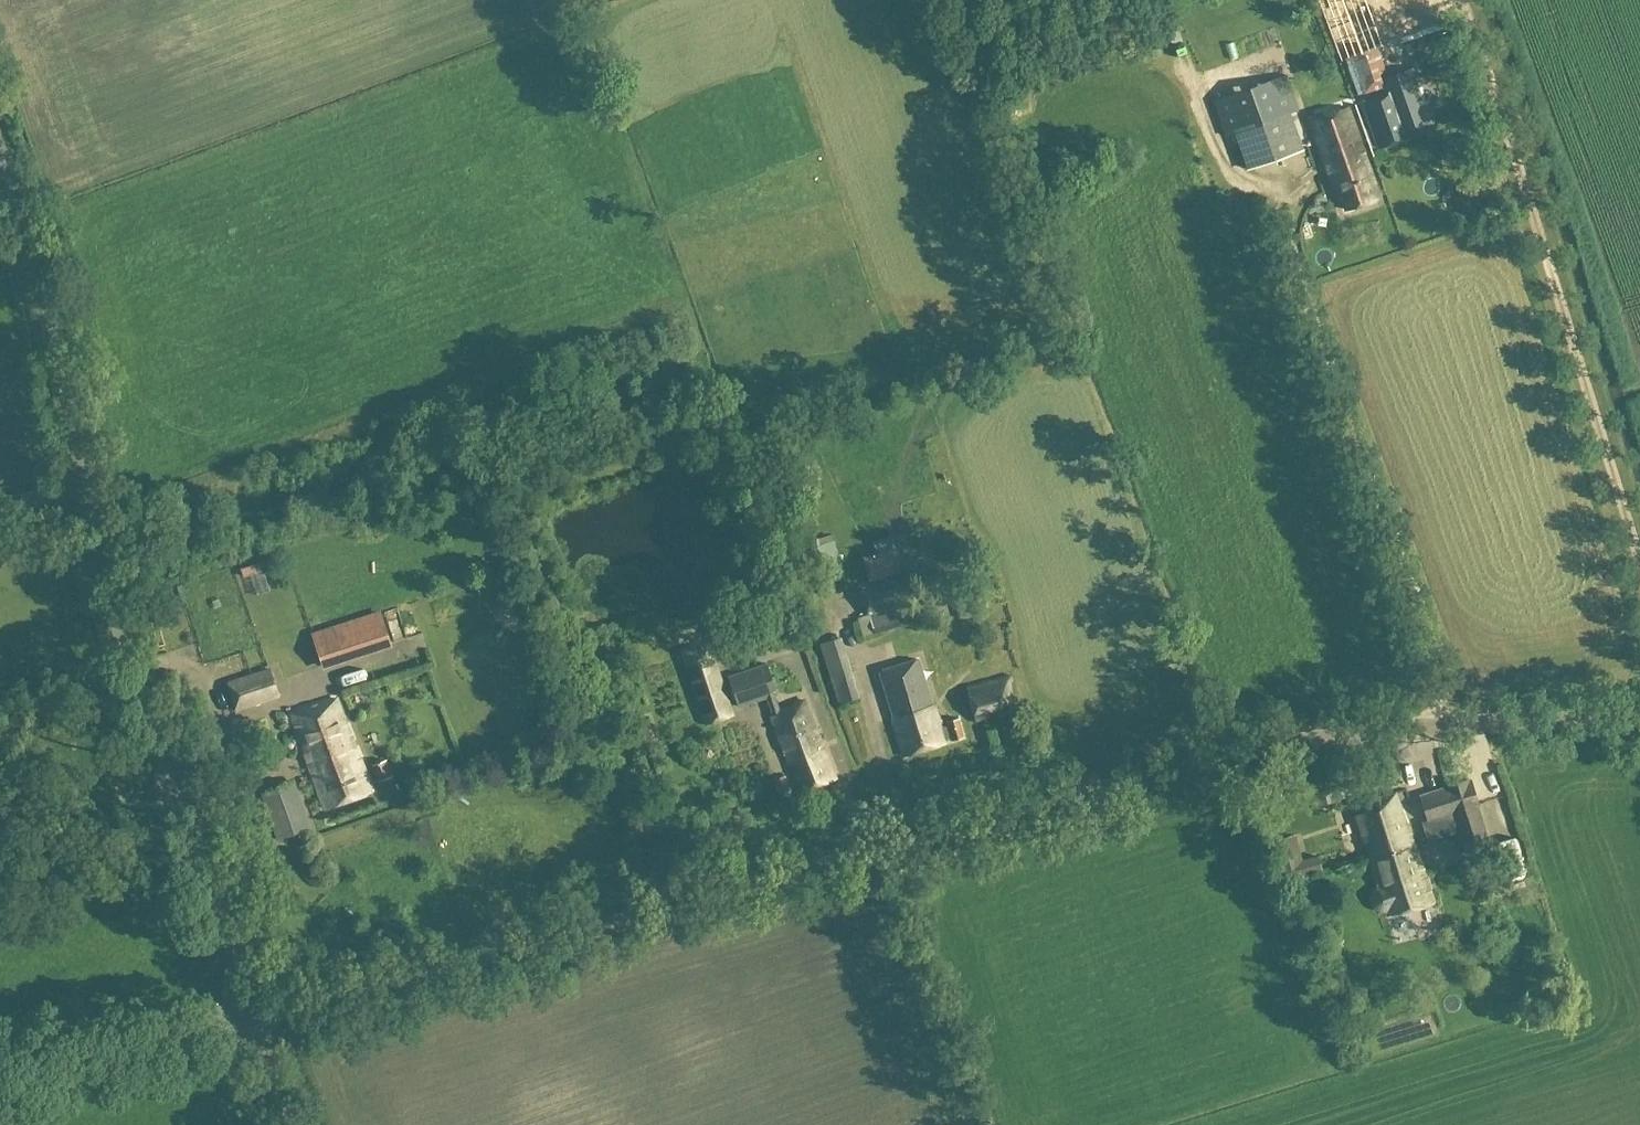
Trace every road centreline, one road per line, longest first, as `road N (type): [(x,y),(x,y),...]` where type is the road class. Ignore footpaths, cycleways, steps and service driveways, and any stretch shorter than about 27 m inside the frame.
road 1 (unclassified): [(250,1021),(1265,752),(1639,729)]
road 2 (unclassified): [(250,1021),(160,766),(0,147)]
road 3 (track): [(1457,0),(1524,188),(1639,567)]
road 4 (track): [(1288,269),(1439,738)]
road 5 (unclassified): [(0,1084),(250,1021)]

